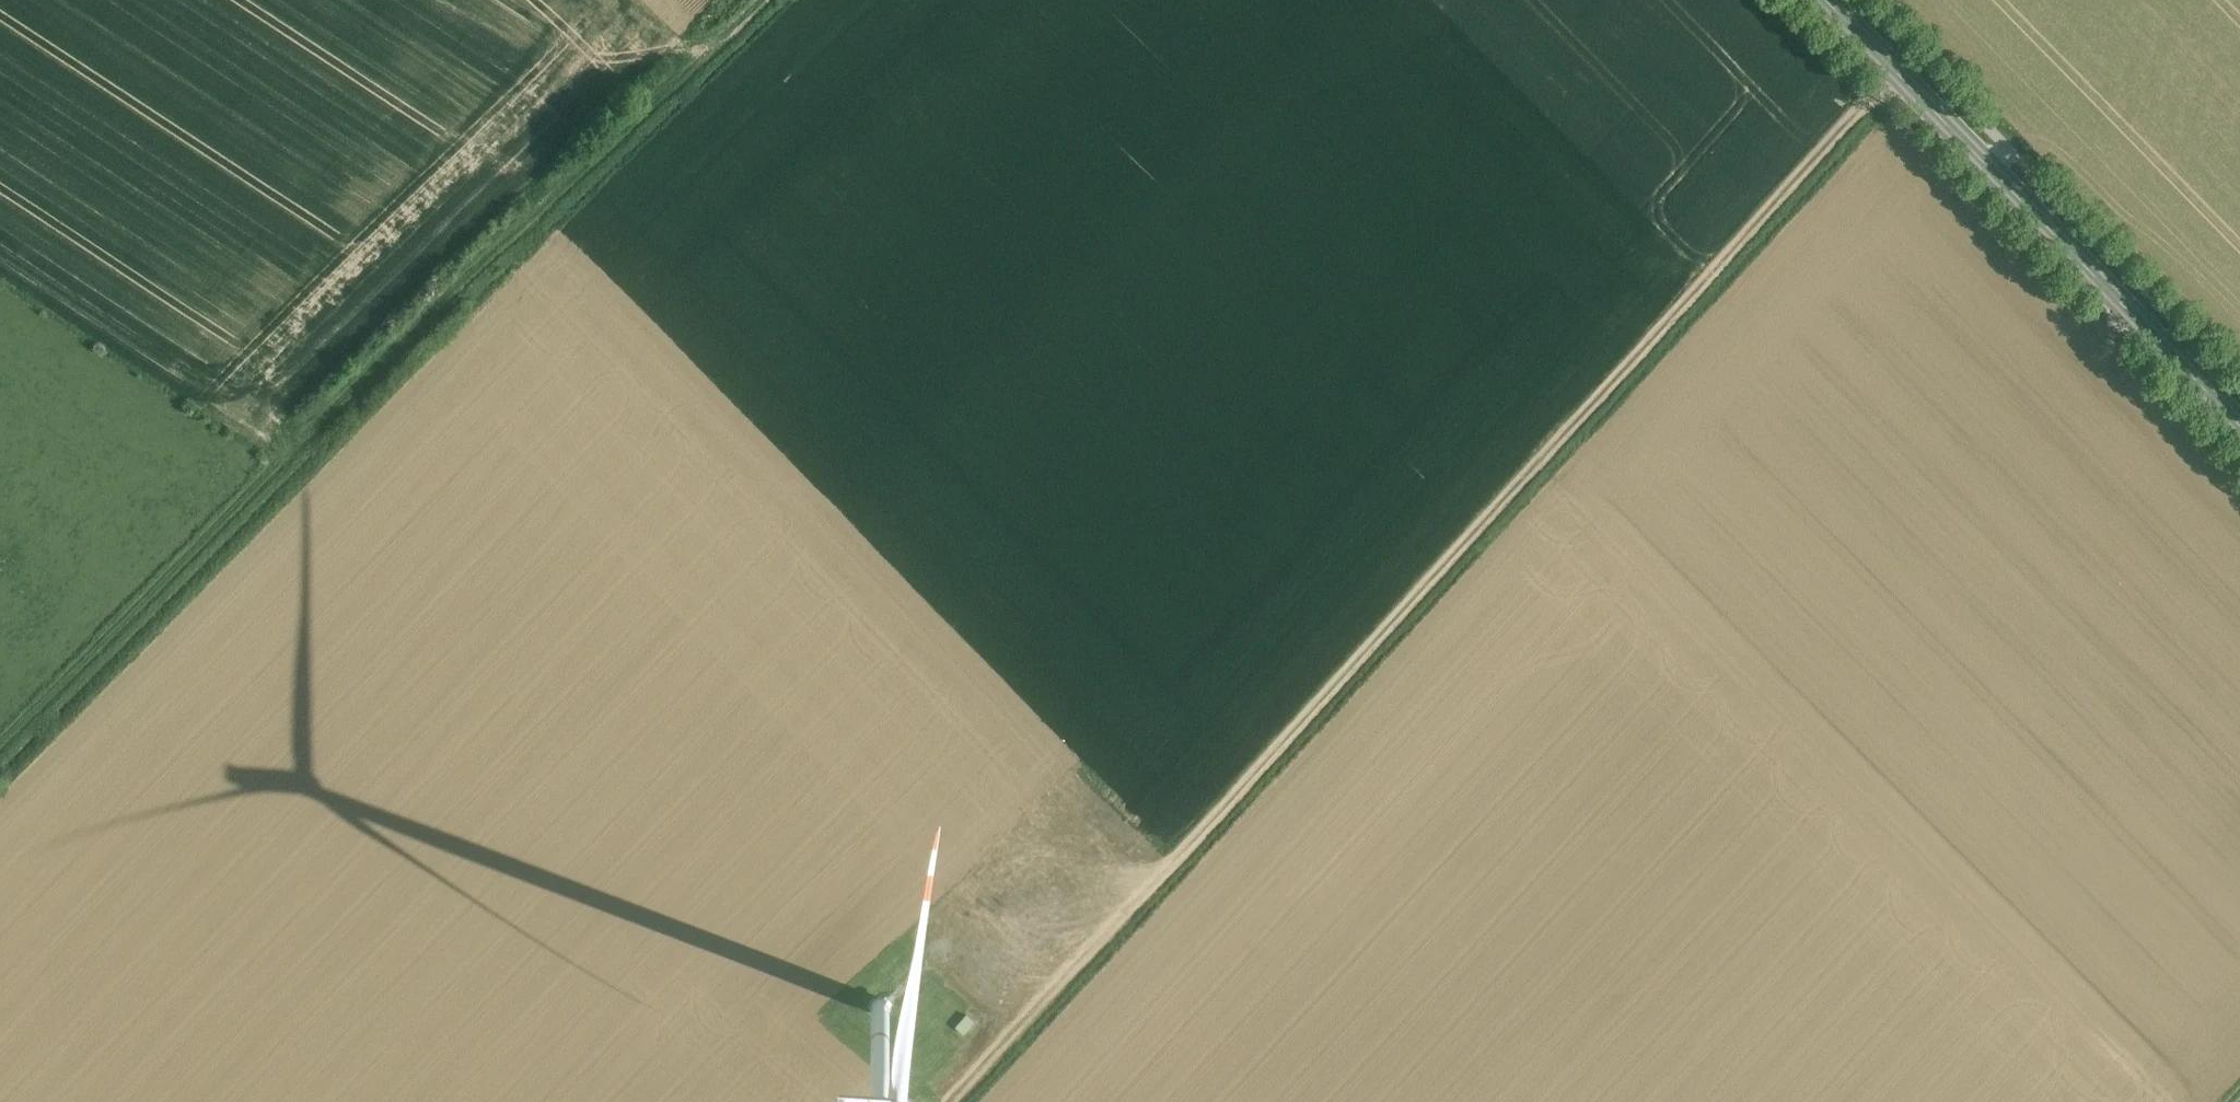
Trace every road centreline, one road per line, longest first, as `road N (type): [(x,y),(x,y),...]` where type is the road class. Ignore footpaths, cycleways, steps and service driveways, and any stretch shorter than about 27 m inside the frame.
road 1 (track): [(1896,71),(953,1101)]
road 2 (tertiary): [(1828,0),(2239,425)]

